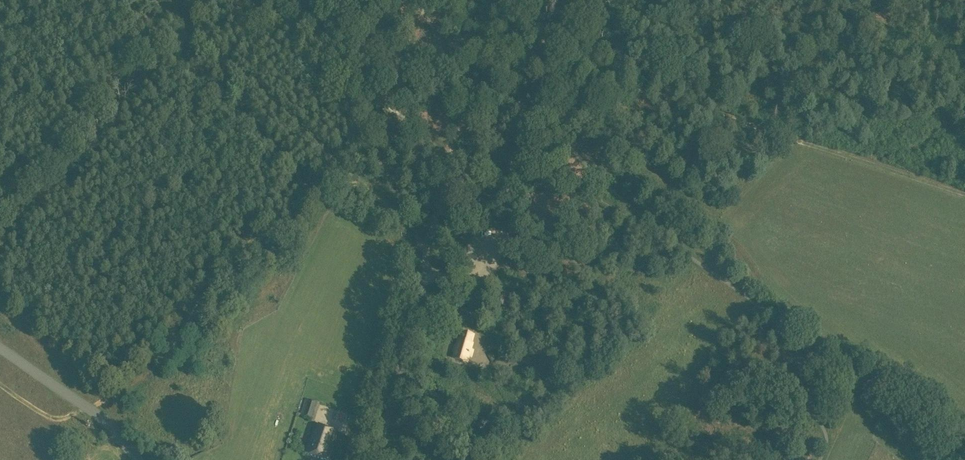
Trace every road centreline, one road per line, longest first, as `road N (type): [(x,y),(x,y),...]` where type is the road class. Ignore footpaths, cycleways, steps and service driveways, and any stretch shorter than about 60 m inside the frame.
road 1 (unclassified): [(373,459),(426,247),(153,0)]
road 2 (track): [(762,281),(657,227),(446,175),(457,139)]
road 3 (unclassified): [(0,348),(109,426),(137,459)]
road 4 (track): [(356,184),(446,175),(426,247)]

